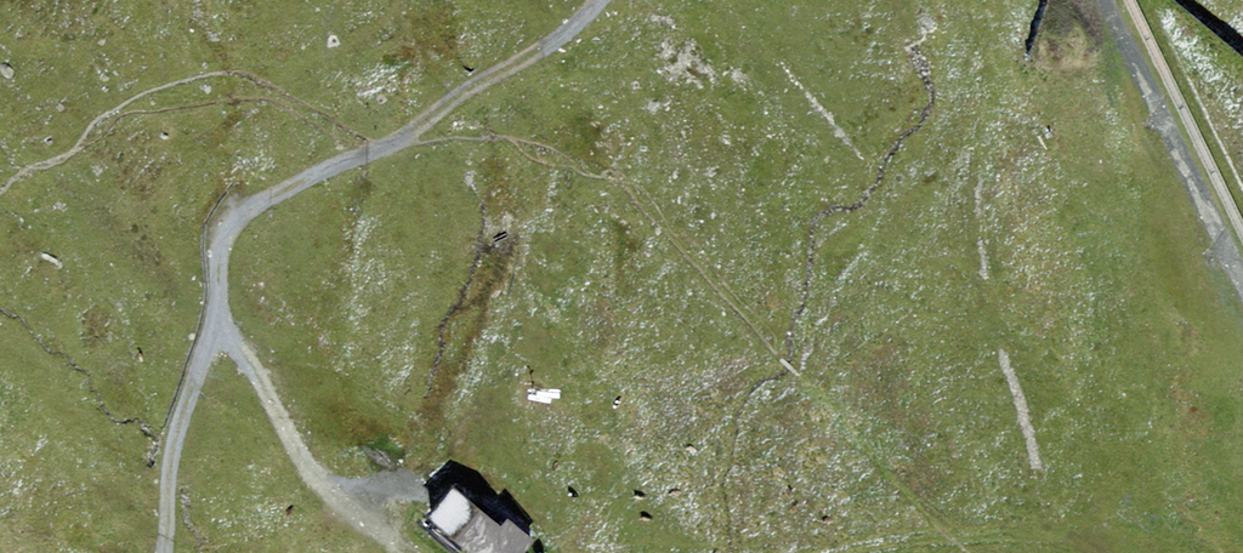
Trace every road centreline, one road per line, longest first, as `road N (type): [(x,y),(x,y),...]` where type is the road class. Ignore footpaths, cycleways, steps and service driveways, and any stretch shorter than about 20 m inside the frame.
road 1 (track): [(1242,270),(1105,0)]
road 2 (track): [(214,328),(222,242),(248,208),(386,149)]
road 3 (track): [(386,149),(560,34),(598,0)]
road 4 (track): [(163,552),(172,447),(214,328)]

